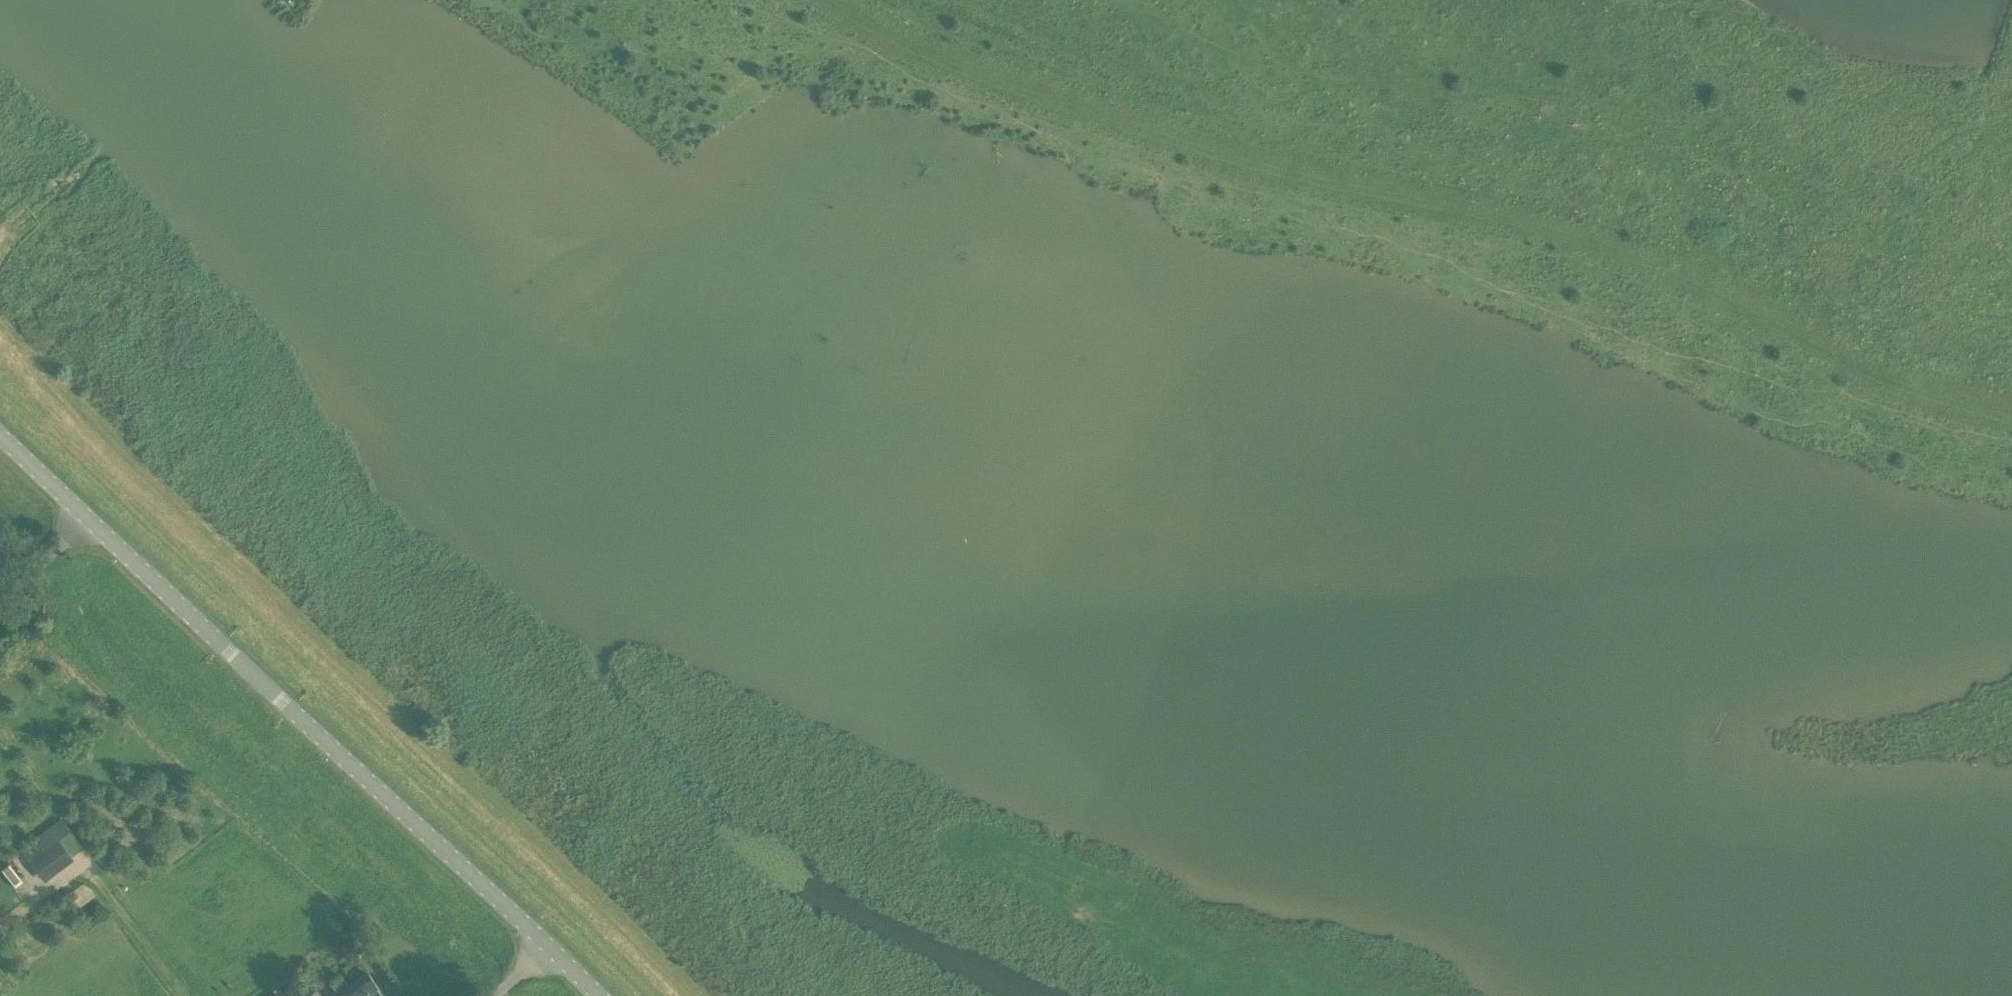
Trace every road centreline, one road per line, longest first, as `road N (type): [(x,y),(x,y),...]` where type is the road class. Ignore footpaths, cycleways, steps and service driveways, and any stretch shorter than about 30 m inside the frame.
road 1 (track): [(2011,428),(1884,386),(1649,266),(1523,226),(1242,165),(942,64),(814,0)]
road 2 (tertiary): [(599,995),(0,433)]

